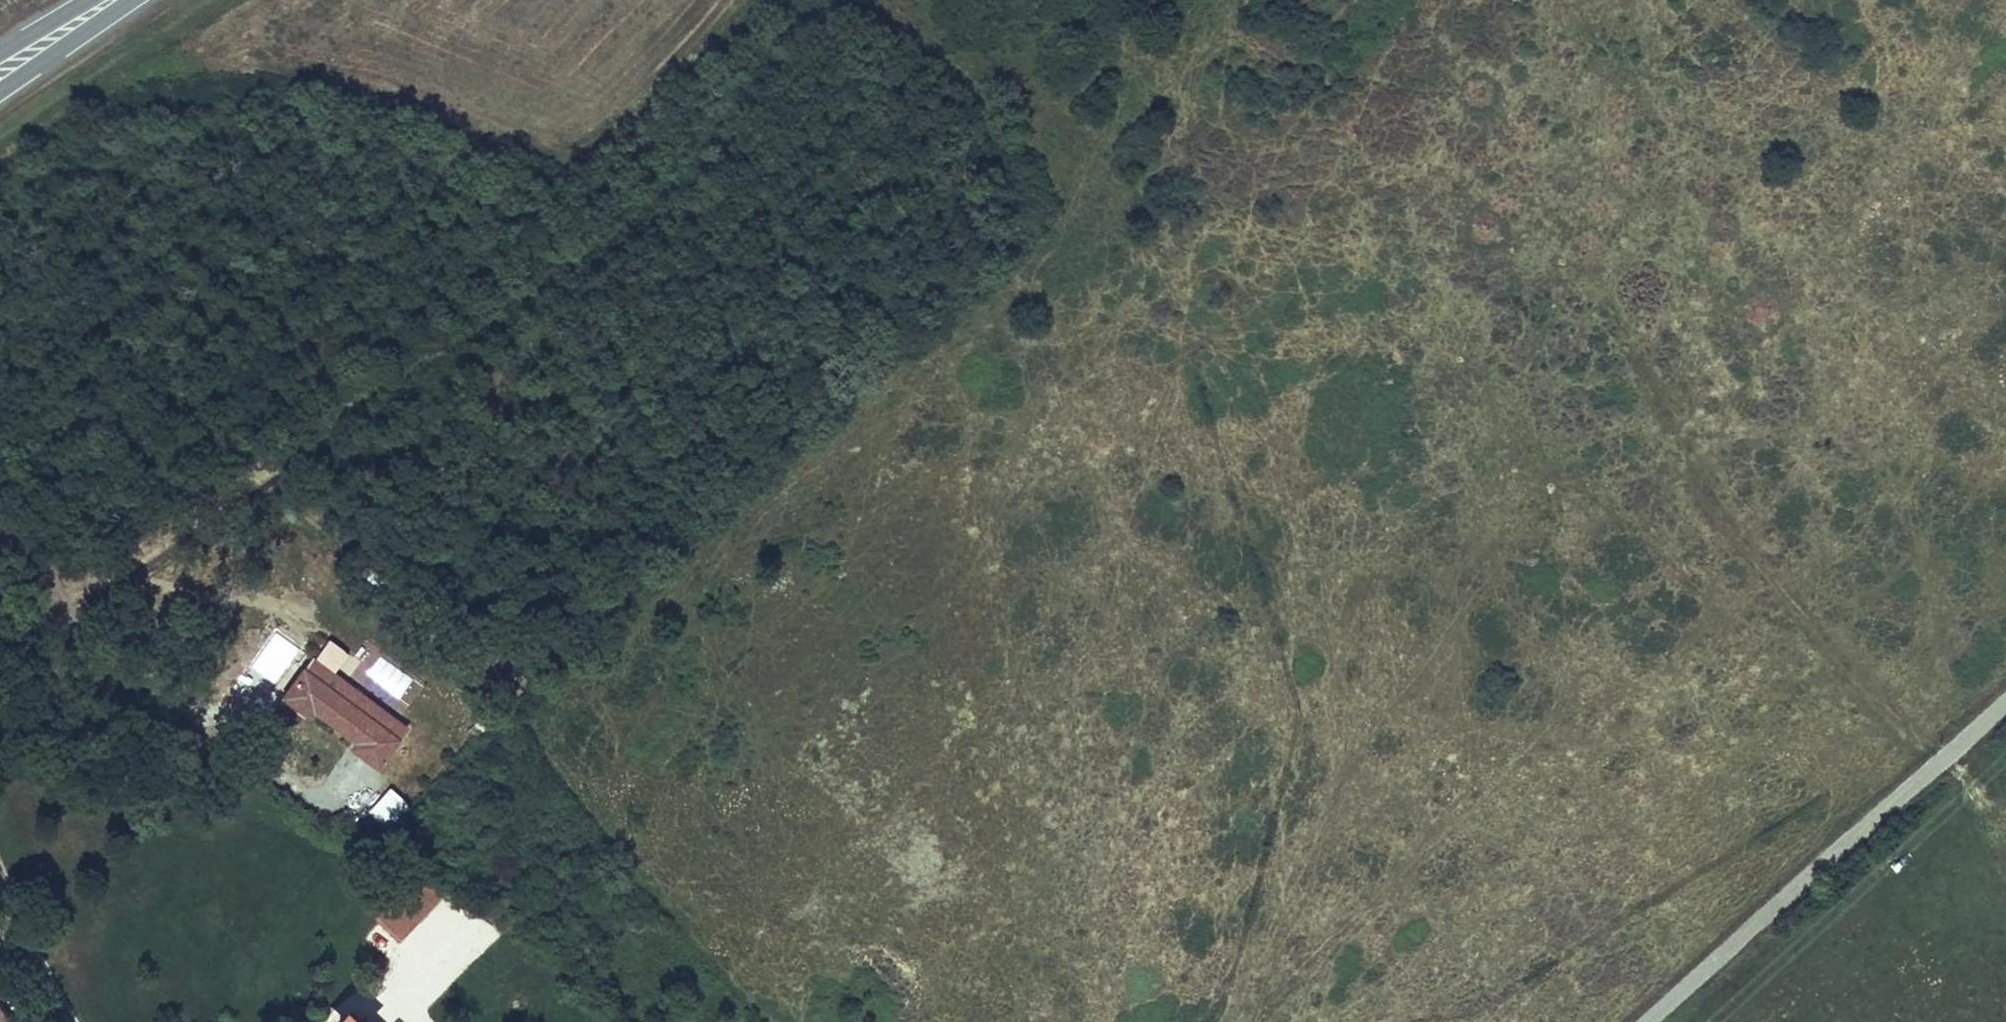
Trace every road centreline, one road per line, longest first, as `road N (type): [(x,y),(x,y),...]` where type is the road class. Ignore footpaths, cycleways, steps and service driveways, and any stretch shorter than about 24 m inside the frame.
road 1 (primary): [(0,76),(114,0)]

